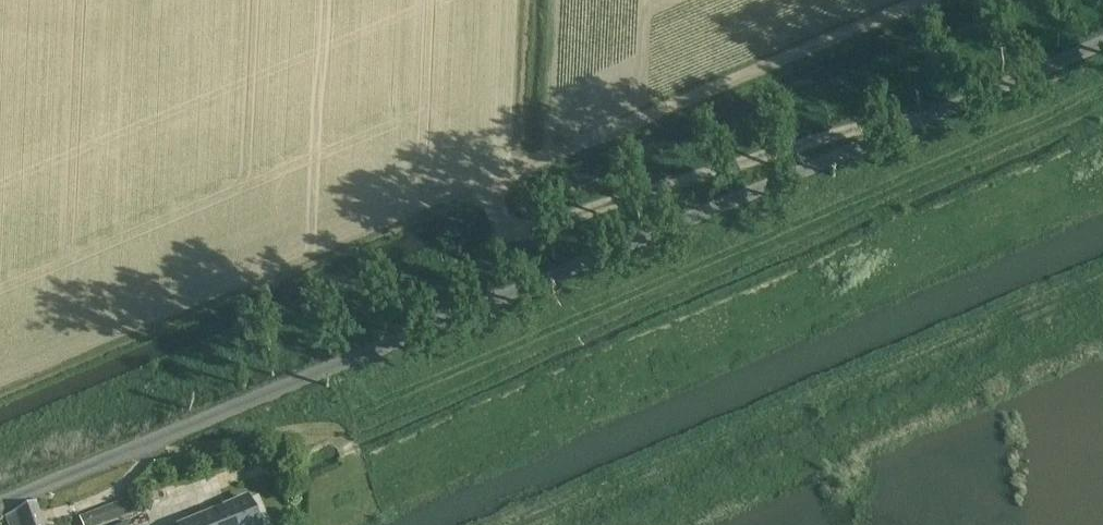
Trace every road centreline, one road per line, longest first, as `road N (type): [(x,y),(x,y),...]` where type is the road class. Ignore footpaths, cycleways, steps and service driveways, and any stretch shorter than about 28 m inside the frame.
road 1 (unclassified): [(0,507),(1102,43)]
road 2 (track): [(925,0),(474,187),(484,224),(503,240),(861,123),(901,128)]

